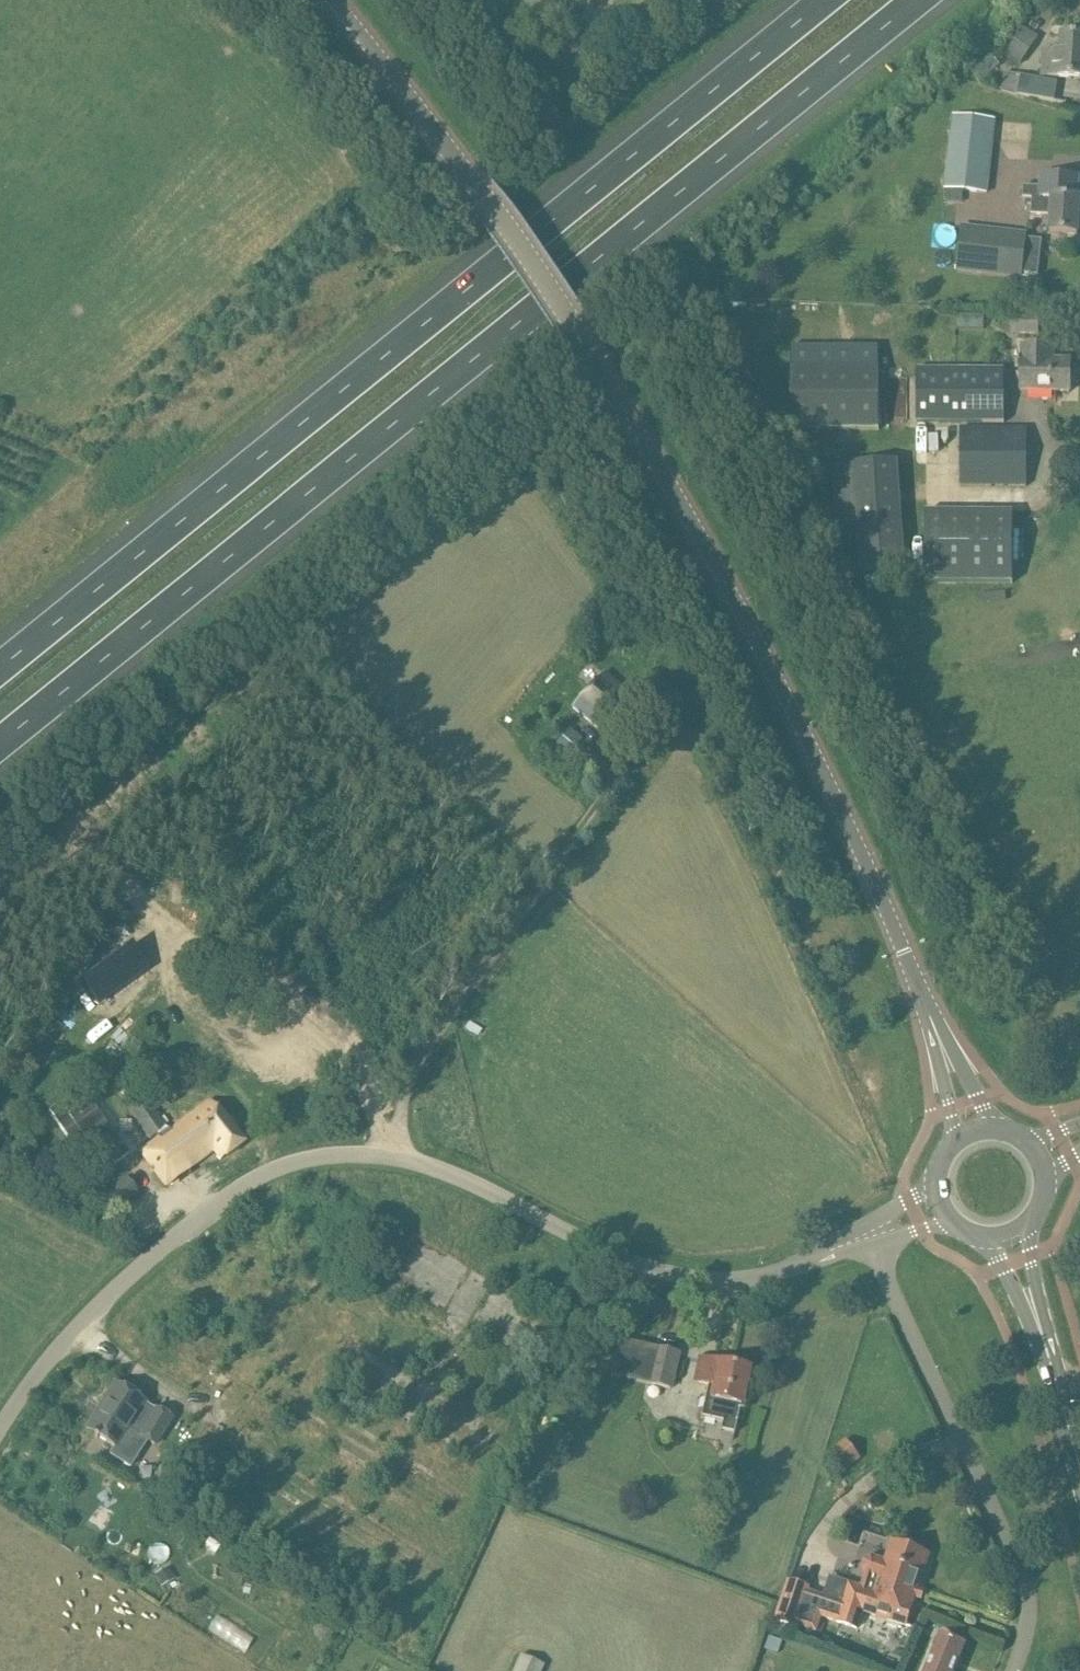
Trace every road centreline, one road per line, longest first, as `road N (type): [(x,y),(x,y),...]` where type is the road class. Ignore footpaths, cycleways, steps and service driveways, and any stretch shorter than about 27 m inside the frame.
road 1 (tertiary): [(932,1019),(799,717),(567,311),(400,78),(333,0)]
road 2 (motorway): [(0,744),(920,0)]
road 3 (motorway): [(829,0),(0,670)]
road 4 (residential): [(394,1158),(327,1157),(268,1172),(202,1213),(102,1302),(0,1431)]
road 5 (residential): [(866,1237),(778,1273),(707,1278),(659,1271),(394,1158)]
road 6 (residential): [(1012,1670),(1028,1623),(1025,1584),(866,1237)]
road 7 (residential): [(394,1158),(420,1071),(551,872)]
road 8 (tertiary): [(1079,1467),(1045,1345)]
road 9 (tertiary): [(996,1128),(932,1019)]
road 10 (tertiary): [(932,1019),(958,1139)]
road 11 (tertiary): [(1045,1345),(1027,1224)]
road 12 (tertiary): [(989,1238),(1045,1345)]

